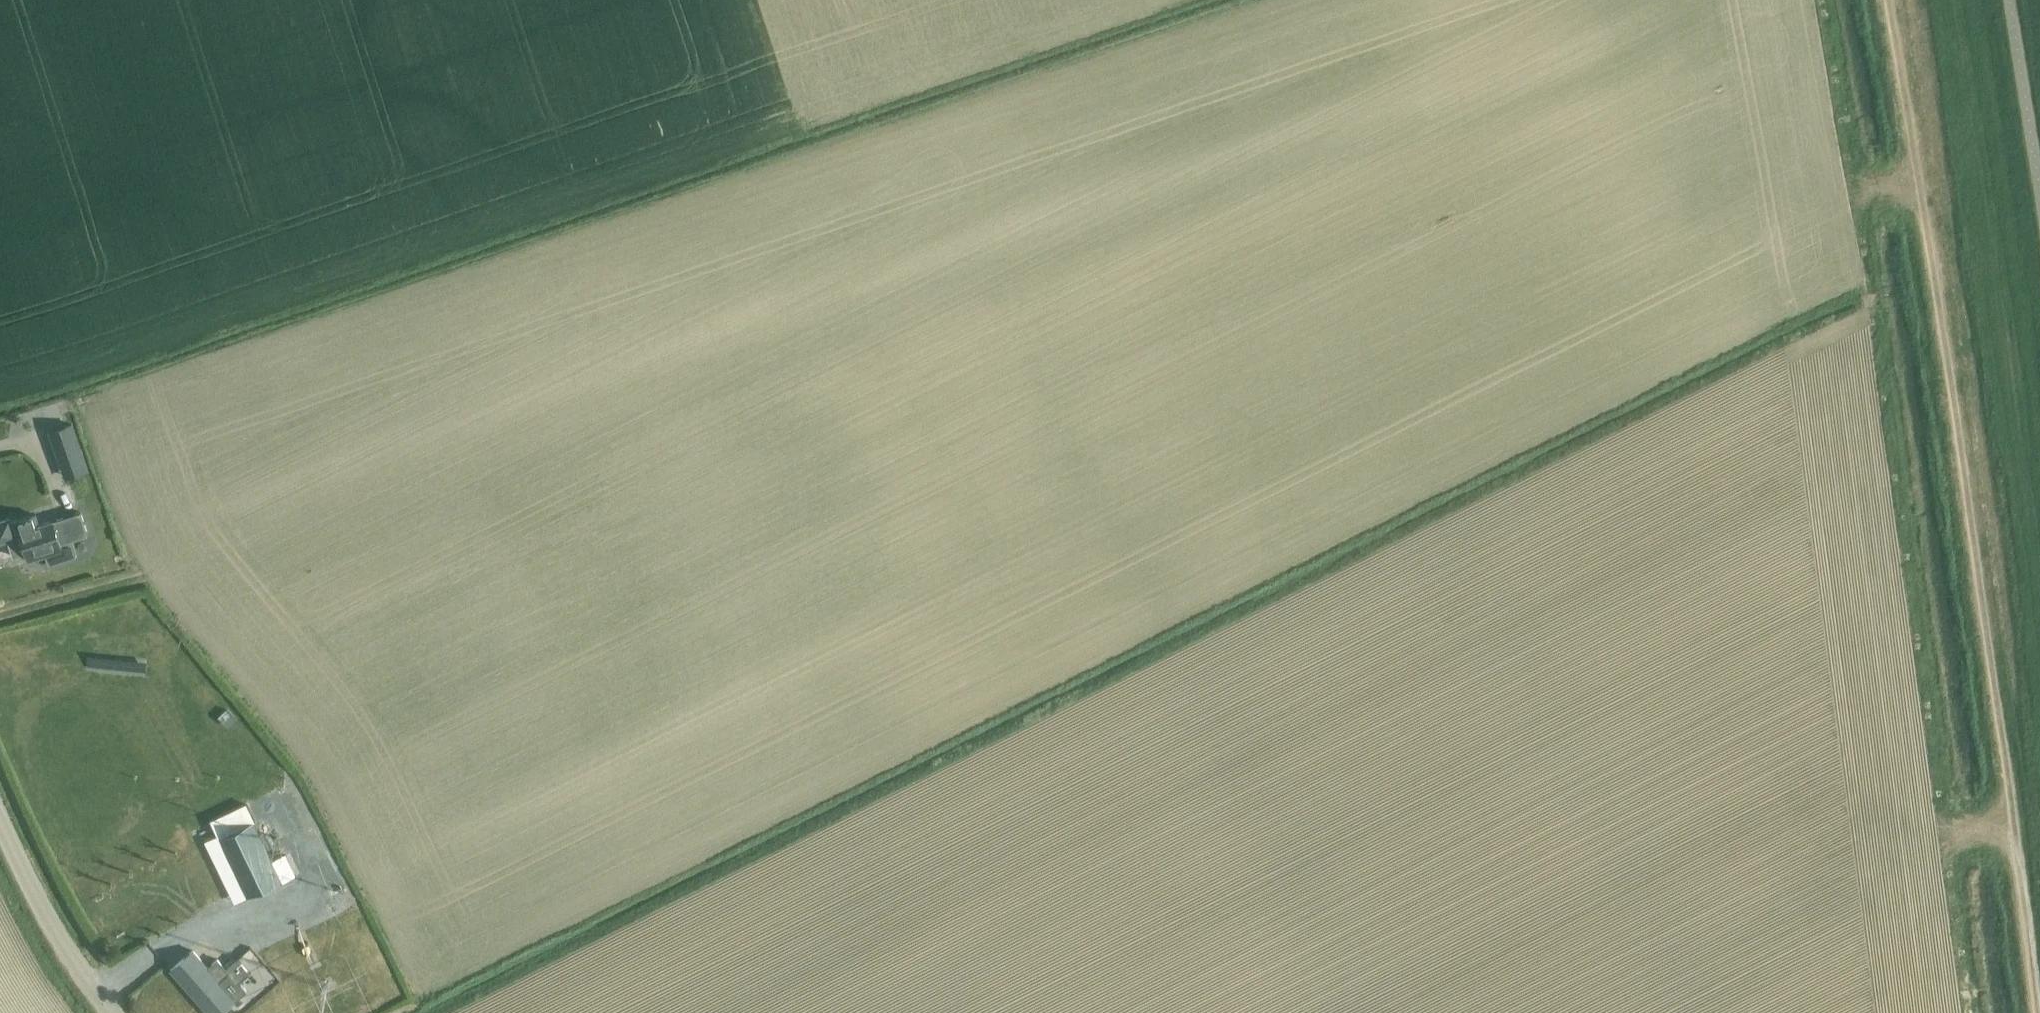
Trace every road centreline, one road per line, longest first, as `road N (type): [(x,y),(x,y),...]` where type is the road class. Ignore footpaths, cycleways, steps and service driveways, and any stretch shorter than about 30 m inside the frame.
road 1 (track): [(2037,1012),(1933,286),(1883,0)]
road 2 (tertiary): [(118,1012),(58,943),(0,824)]

